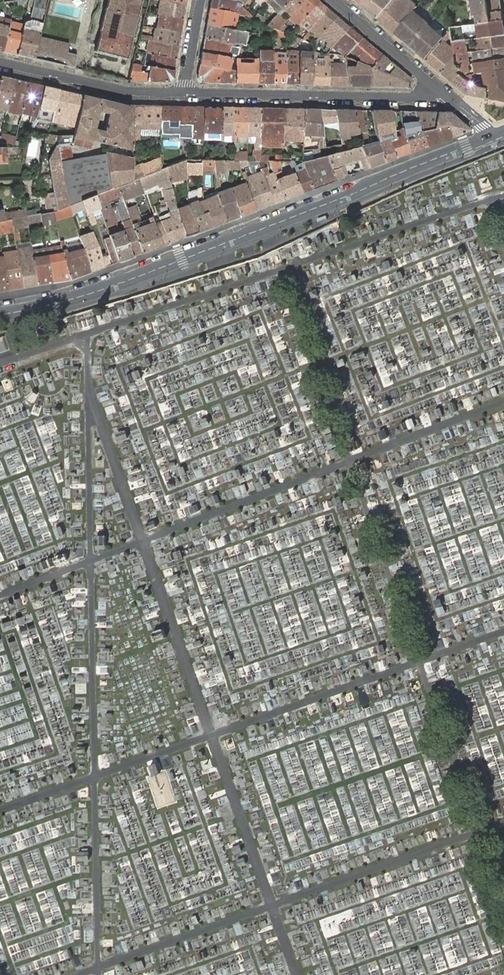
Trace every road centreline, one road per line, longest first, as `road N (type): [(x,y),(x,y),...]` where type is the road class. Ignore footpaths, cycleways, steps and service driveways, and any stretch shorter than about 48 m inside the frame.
road 1 (secondary): [(0,314),(100,290),(490,136)]
road 2 (residential): [(440,89),(434,96),(184,93)]
road 3 (residential): [(184,93),(126,91),(0,62)]
road 4 (residential): [(332,0),(440,89)]

